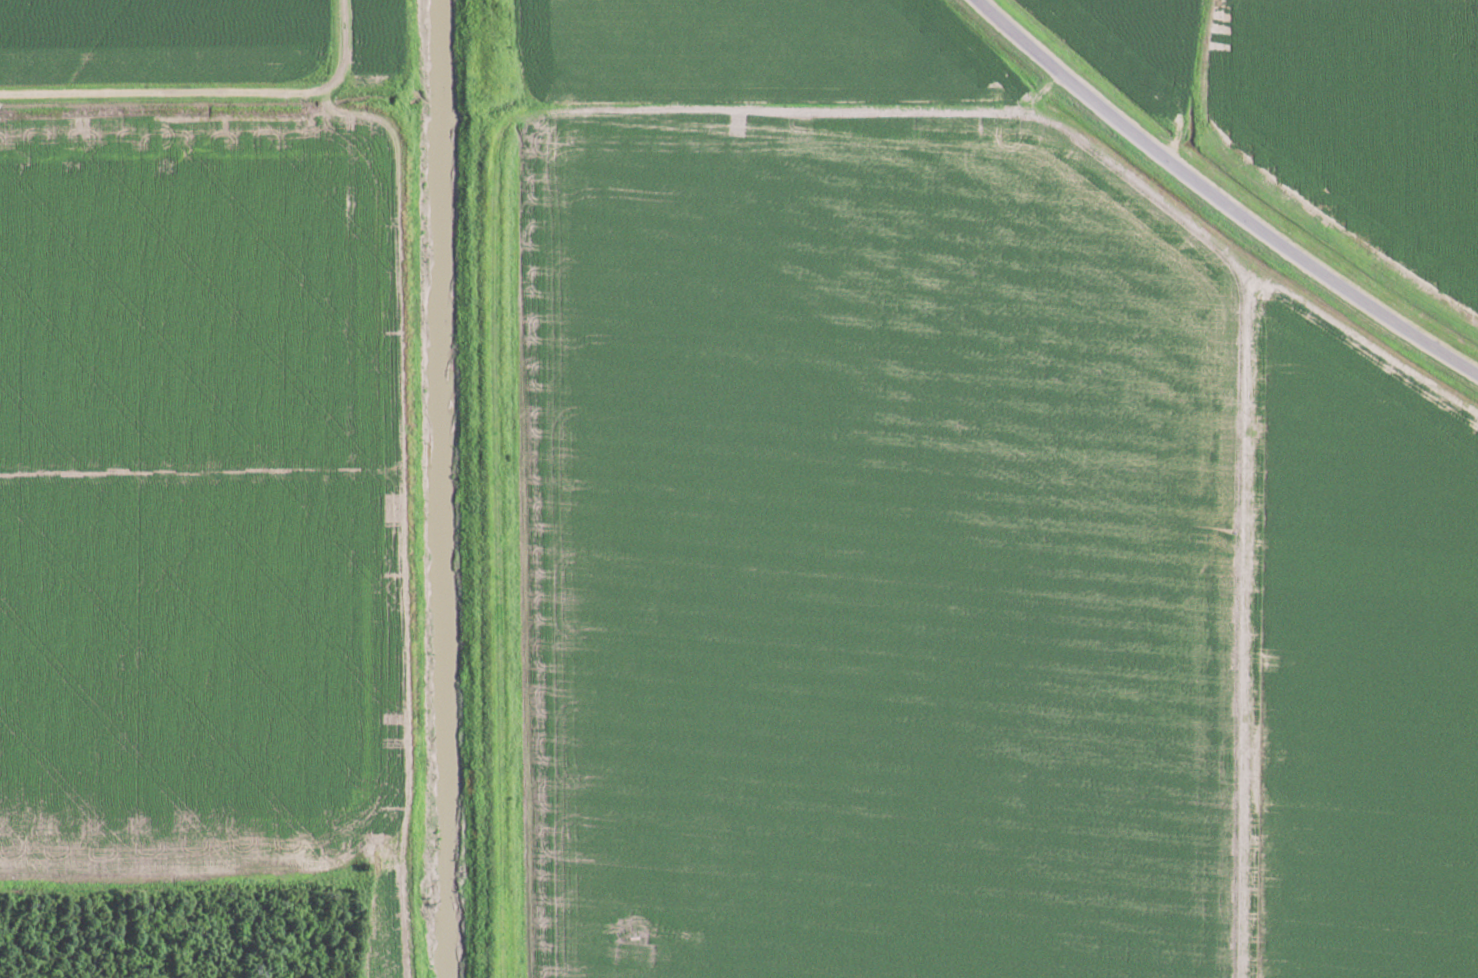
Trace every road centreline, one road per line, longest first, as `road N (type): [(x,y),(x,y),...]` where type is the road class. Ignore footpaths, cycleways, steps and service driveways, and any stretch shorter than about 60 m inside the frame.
road 1 (secondary): [(1477,374),(1182,176),(978,0)]
road 2 (residential): [(0,96),(322,90),(338,74),(345,0)]

